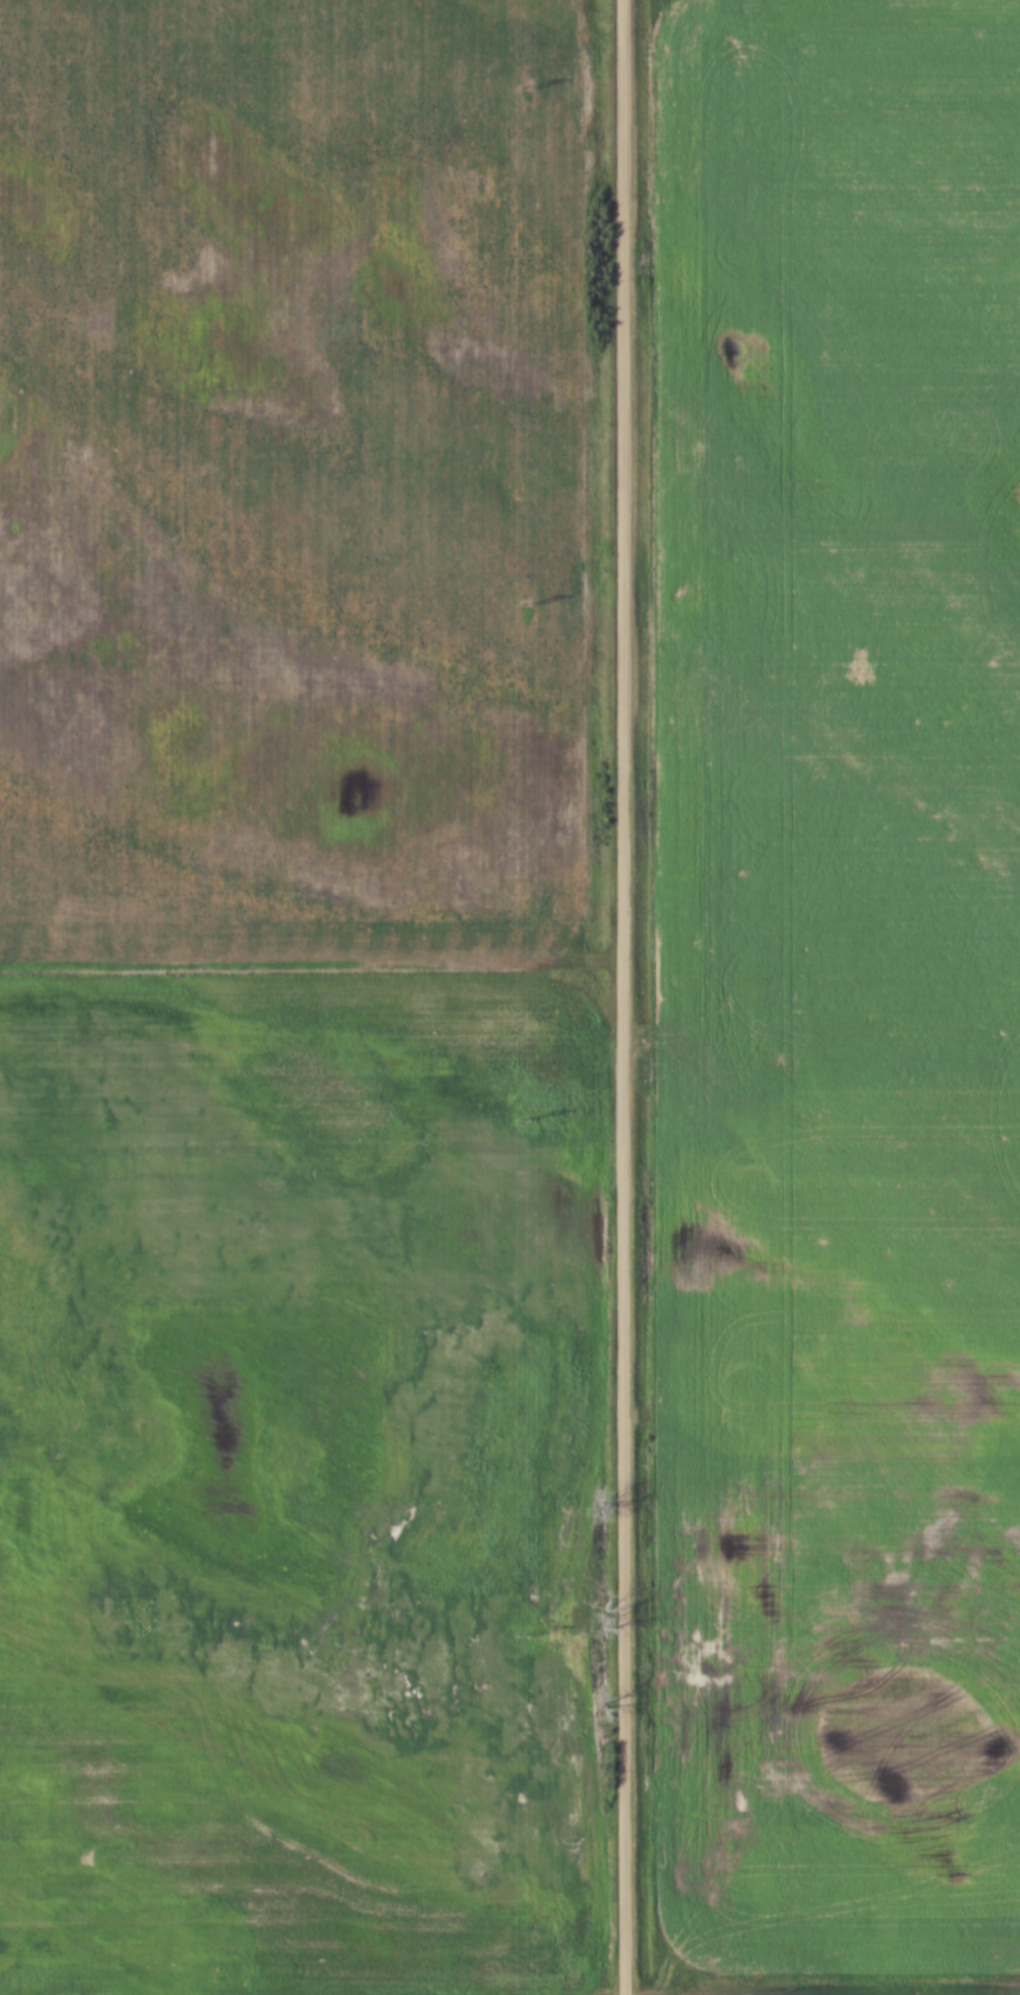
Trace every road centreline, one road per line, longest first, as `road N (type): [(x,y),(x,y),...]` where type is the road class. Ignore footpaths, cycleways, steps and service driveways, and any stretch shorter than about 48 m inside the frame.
road 1 (residential): [(619,0),(621,1994)]
road 2 (track): [(0,1994),(1019,1985)]

